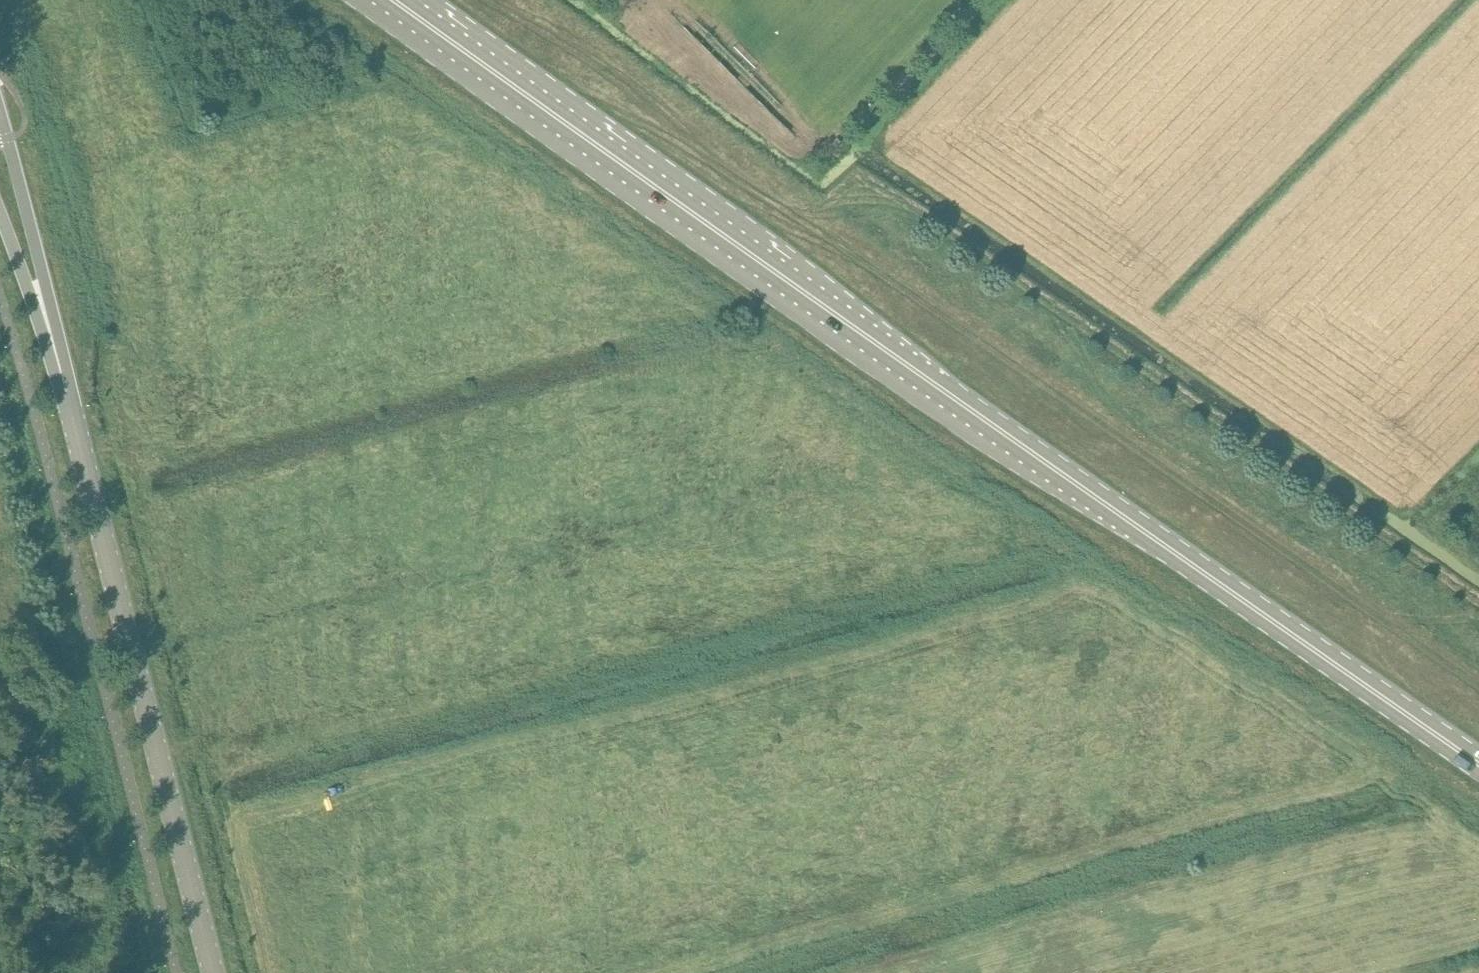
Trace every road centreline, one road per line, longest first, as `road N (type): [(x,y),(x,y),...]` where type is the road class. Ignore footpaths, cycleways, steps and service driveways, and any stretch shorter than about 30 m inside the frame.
road 1 (primary): [(1478,764),(395,0)]
road 2 (tertiary): [(215,972),(52,336)]
road 3 (tertiary): [(52,336),(0,110)]
road 4 (tertiary): [(0,202),(52,336)]

